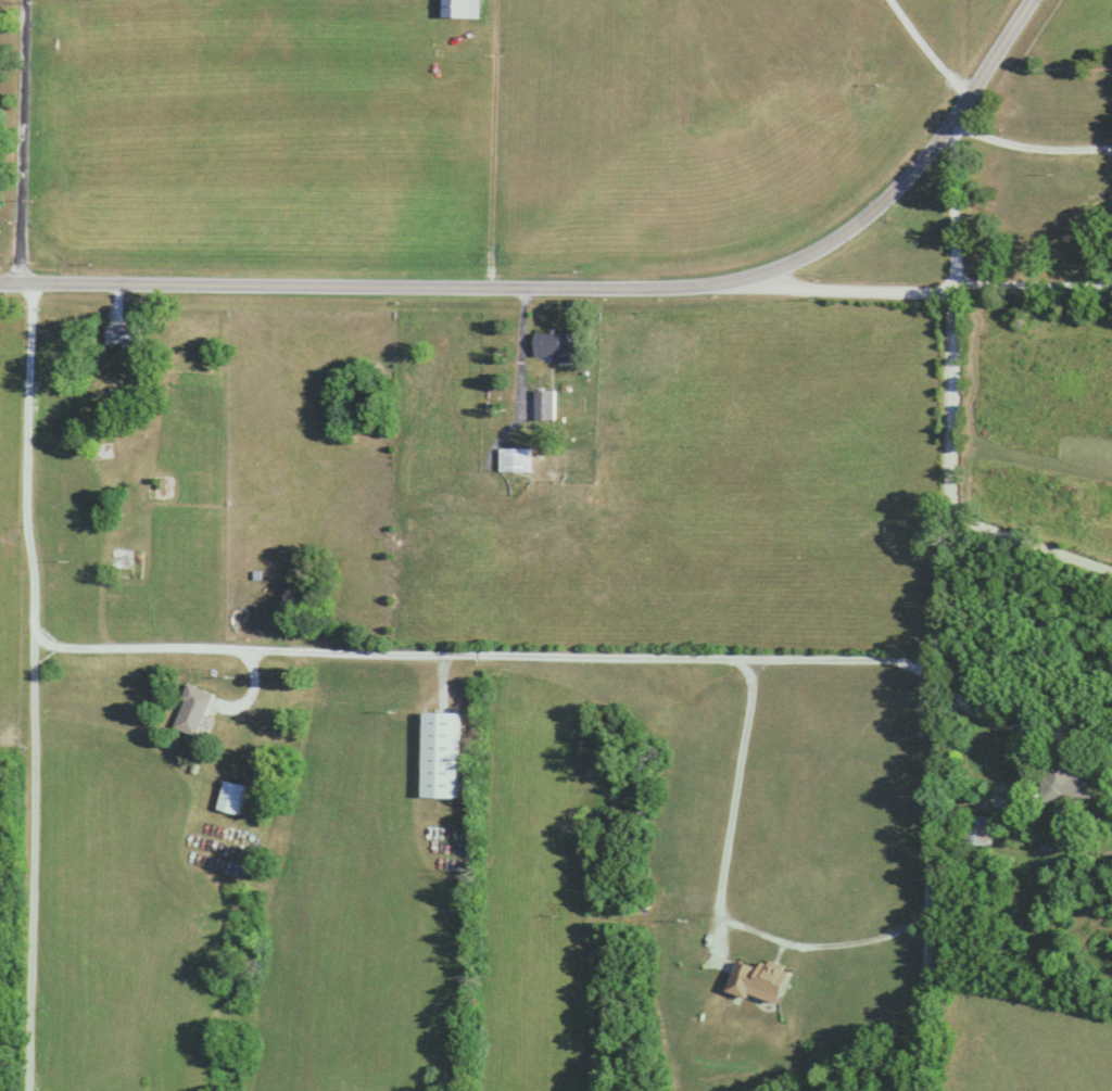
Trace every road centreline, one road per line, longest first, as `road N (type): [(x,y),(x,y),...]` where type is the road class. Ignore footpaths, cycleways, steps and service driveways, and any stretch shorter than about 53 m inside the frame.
road 1 (residential): [(37,640),(64,656),(101,658),(269,650),(531,663),(911,665),(930,676),(938,712),(926,1090)]
road 2 (secondary): [(1037,0),(960,128),(898,199),(771,279),(658,291),(0,289)]
road 3 (residential): [(35,290),(28,1090)]
road 4 (residential): [(995,811),(959,792),(953,771),(958,292)]
road 5 (residential): [(24,290),(30,0)]
road 6 (residential): [(958,292),(793,290),(771,279)]
road 7 (residential): [(958,292),(960,128)]
road 8 (residential): [(959,516),(969,528),(1111,571)]
road 9 (residential): [(1002,804),(995,811),(1021,826),(1040,825),(1051,812),(1042,802),(1002,804)]

